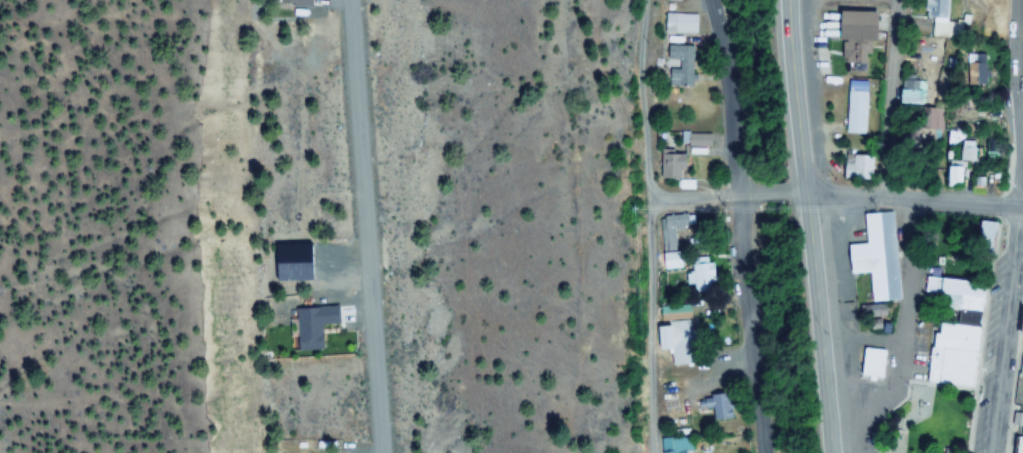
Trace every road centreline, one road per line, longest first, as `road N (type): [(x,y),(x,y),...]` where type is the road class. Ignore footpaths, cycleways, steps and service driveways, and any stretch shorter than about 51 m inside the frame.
road 1 (residential): [(832,432),(889,397),(910,324),(900,202),(885,145),(897,0)]
road 2 (residential): [(1011,0),(1022,207),(991,452)]
road 3 (residential): [(382,452),(353,0)]
road 4 (residential): [(657,452),(645,0)]
road 5 (residential): [(742,198),(764,452)]
road 6 (primary): [(834,452),(804,200)]
road 7 (tertiary): [(1022,207),(804,200)]
road 8 (primary): [(804,200),(788,0)]
road 9 (residential): [(742,198),(729,58),(714,0)]
road 10 (residential): [(804,200),(652,198)]

